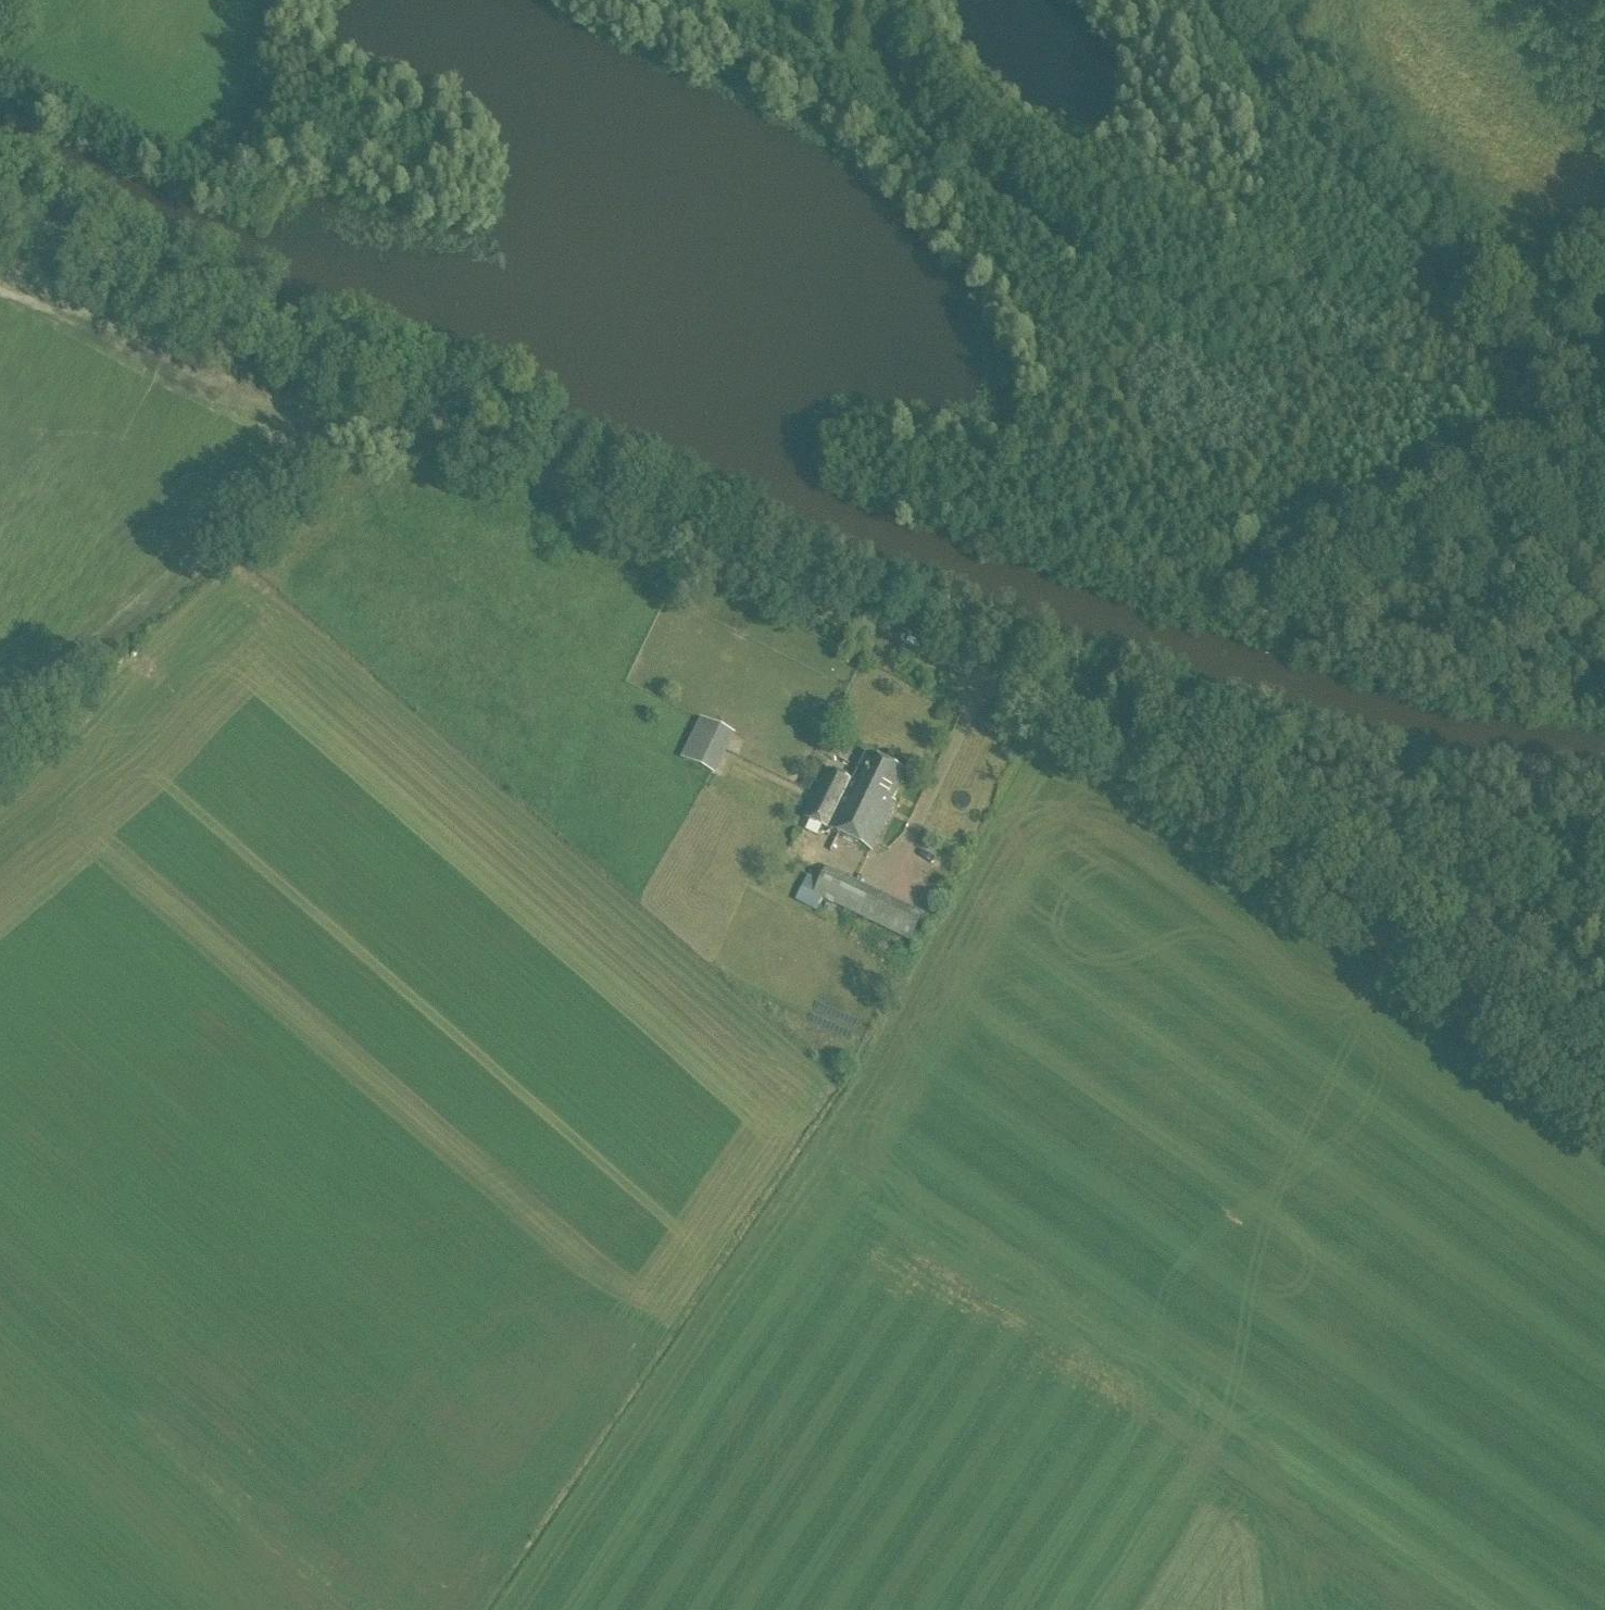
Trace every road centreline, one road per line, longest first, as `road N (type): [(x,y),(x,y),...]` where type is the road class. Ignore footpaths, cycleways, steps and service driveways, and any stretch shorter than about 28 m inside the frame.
road 1 (unclassified): [(1604,1091),(1329,874),(1035,689),(591,497),(0,221)]

